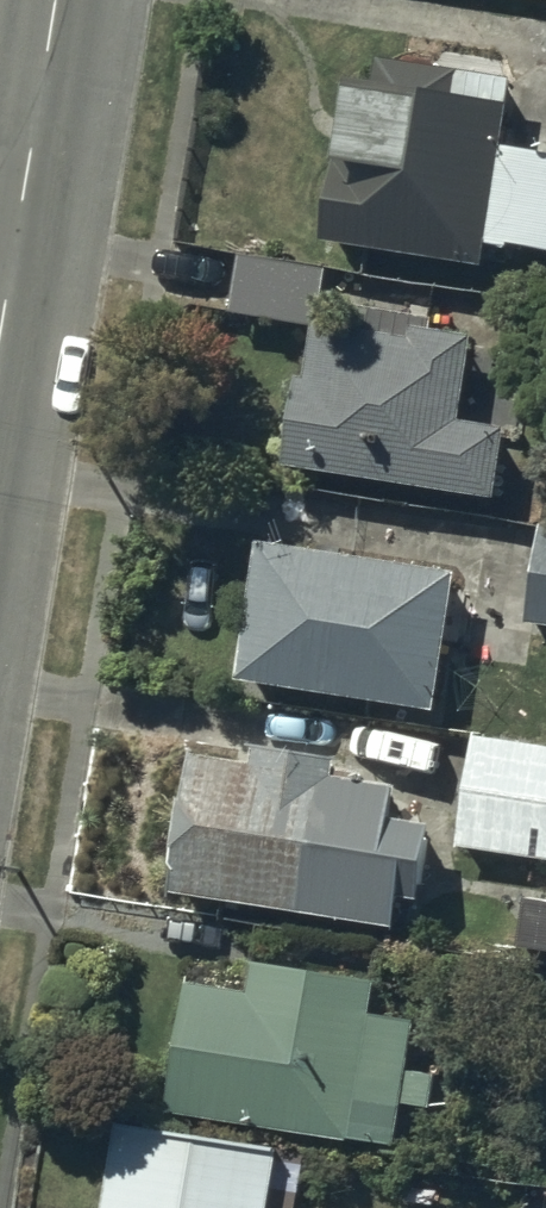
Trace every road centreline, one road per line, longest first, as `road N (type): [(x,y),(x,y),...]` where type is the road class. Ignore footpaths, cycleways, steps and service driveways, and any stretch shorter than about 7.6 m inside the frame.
road 1 (tertiary): [(58,0),(0,350)]

